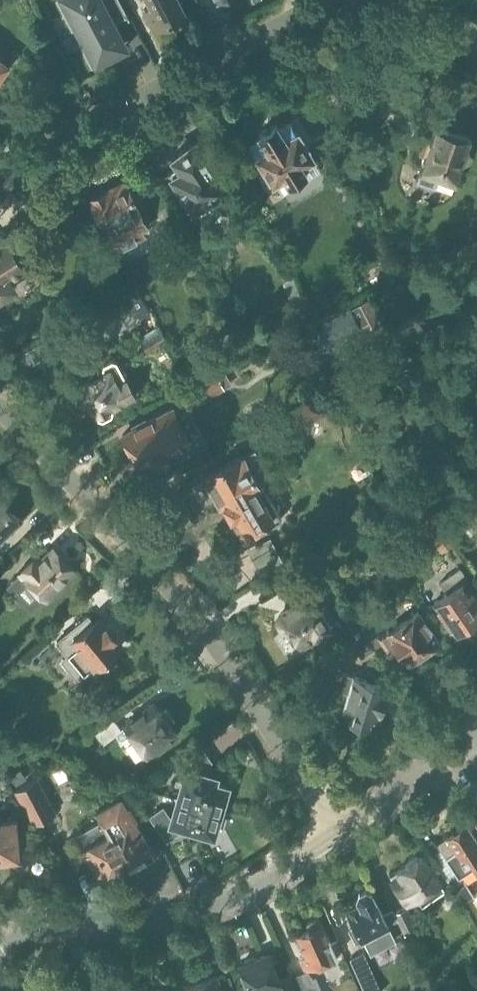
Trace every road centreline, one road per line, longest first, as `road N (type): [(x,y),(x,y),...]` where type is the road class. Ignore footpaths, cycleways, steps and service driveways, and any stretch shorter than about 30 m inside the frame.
road 1 (residential): [(336,834),(213,640),(0,409)]
road 2 (residential): [(0,171),(332,5),(360,6),(476,45)]
road 3 (residential): [(0,951),(33,934),(225,903),(336,834)]
road 4 (residential): [(336,834),(476,739)]

